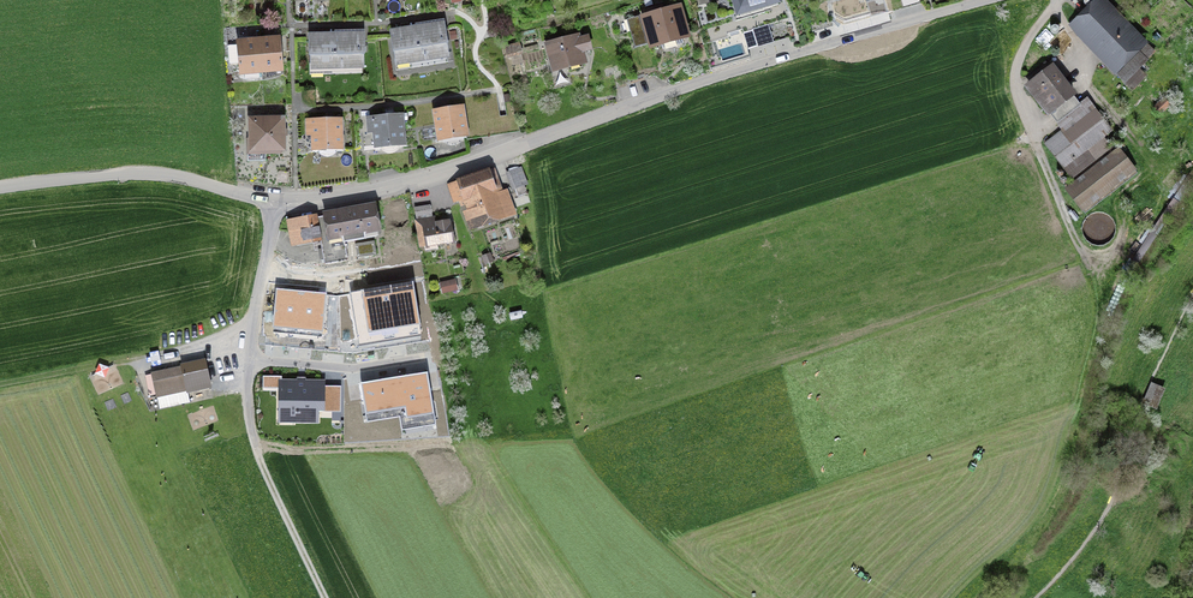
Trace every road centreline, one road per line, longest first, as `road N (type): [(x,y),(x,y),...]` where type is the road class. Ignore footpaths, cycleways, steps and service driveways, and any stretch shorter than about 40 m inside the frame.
road 1 (unclassified): [(990,0),(343,195),(273,200),(137,172)]
road 2 (track): [(273,200),(245,414),(323,597)]
road 3 (residential): [(1068,226),(1012,81),(1021,47),(1058,0)]
road 4 (unclassified): [(0,191),(137,172)]
road 5 (track): [(130,364),(211,340),(254,310)]

